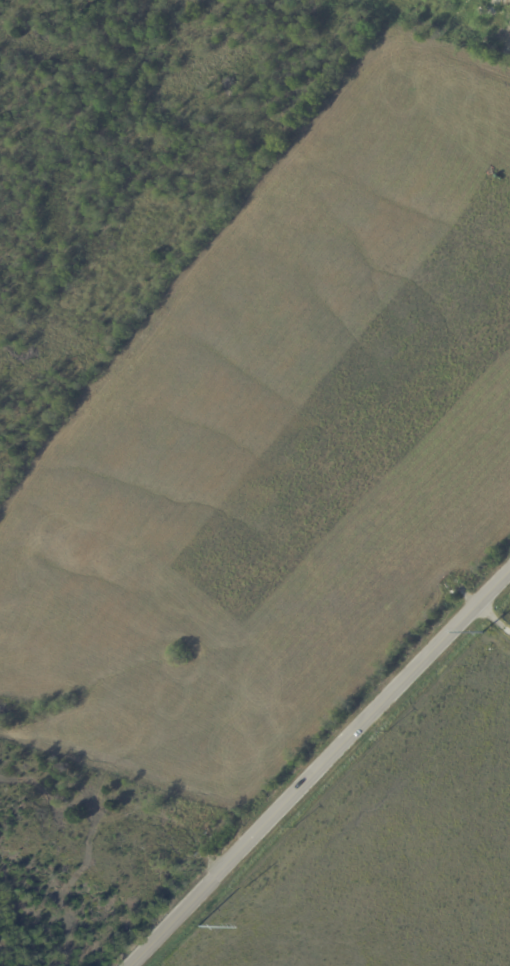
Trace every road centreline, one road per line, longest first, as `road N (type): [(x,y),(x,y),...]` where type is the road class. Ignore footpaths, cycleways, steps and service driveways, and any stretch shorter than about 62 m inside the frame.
road 1 (tertiary): [(120,965),(509,566)]

